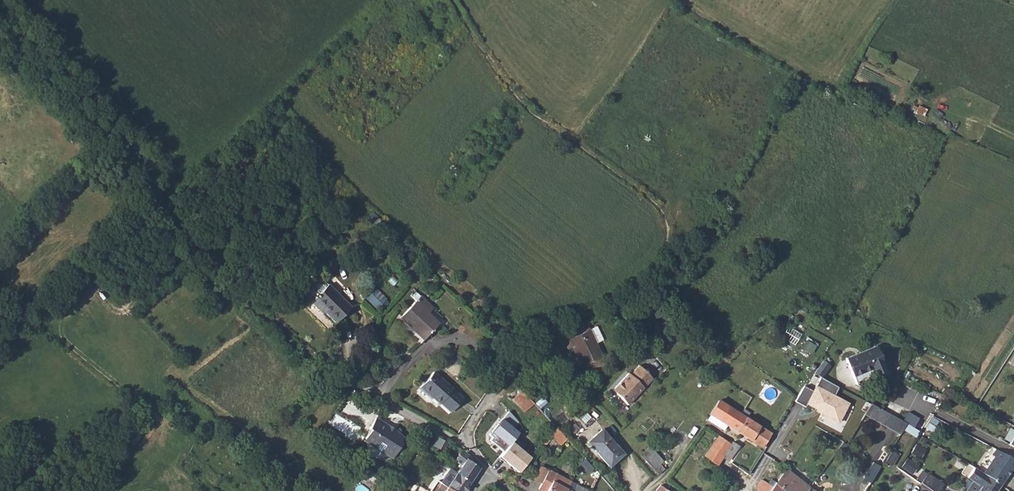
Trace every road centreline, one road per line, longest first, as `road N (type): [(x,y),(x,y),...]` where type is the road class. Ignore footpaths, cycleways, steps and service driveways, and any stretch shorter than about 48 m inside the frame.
road 1 (residential): [(487,473),(463,444),(370,394)]

